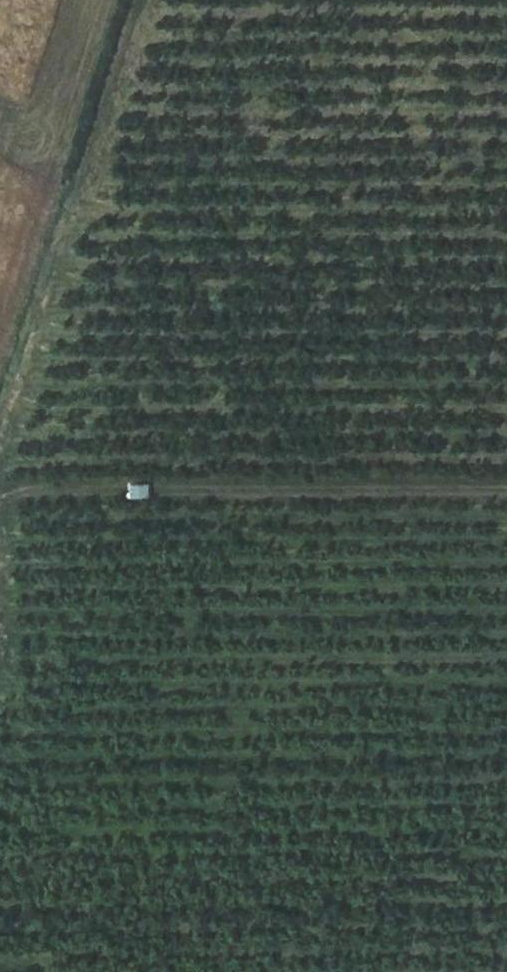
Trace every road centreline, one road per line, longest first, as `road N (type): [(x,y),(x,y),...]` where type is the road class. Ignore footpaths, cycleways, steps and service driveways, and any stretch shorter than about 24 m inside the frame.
road 1 (track): [(506,486),(53,487),(0,505)]

